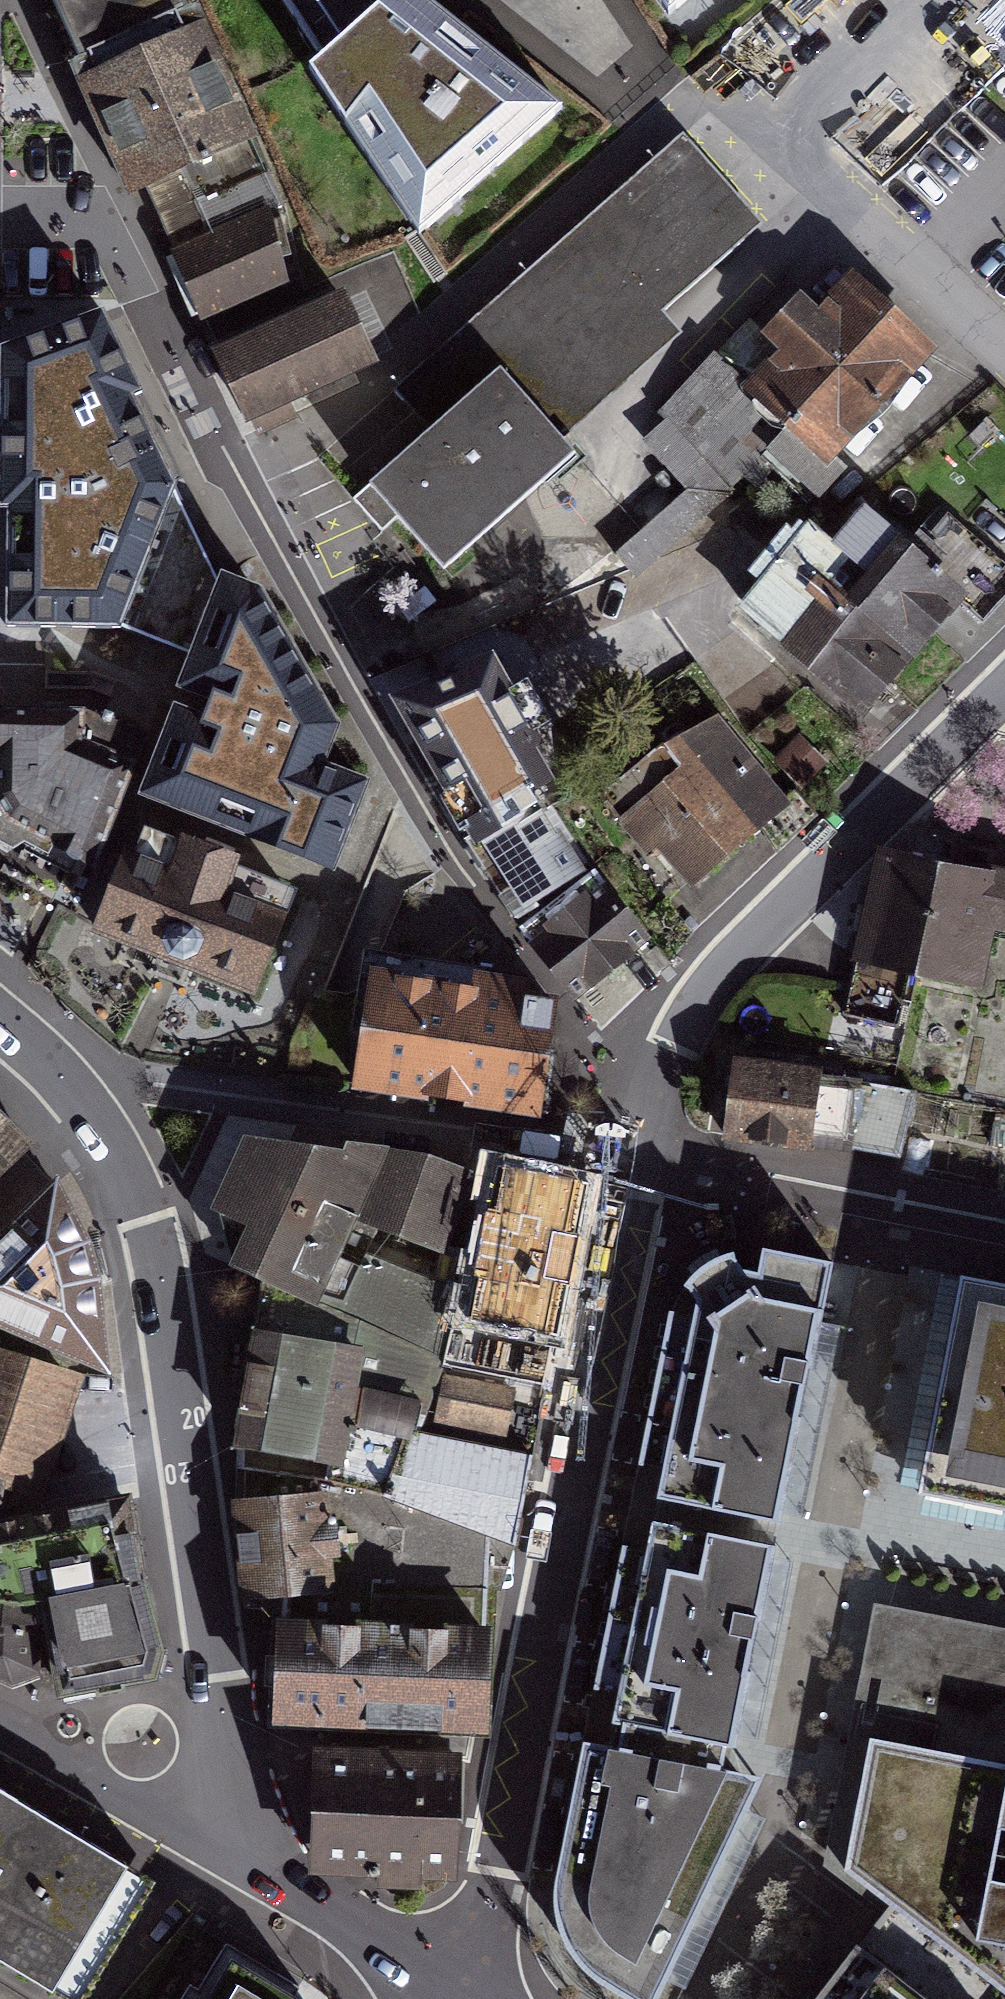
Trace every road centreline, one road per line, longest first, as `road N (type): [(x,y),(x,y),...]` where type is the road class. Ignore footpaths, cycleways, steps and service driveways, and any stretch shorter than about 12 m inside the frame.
road 1 (residential): [(641,1155),(496,1885),(465,1998)]
road 2 (residential): [(0,222),(97,220),(233,473),(464,869)]
road 3 (residential): [(225,1718),(178,1340),(157,1235),(118,1154),(0,1037)]
road 4 (residential): [(1004,687),(715,975),(662,1060),(641,1155)]
road 5 (residential): [(641,1155),(1004,1223)]
road 6 (residential): [(451,1998),(253,1861)]
road 7 (residential): [(152,1811),(0,1728)]
road 8 (residential): [(253,1861),(225,1718)]
road 9 (residential): [(225,1718),(222,1757),(206,1785),(152,1811)]

